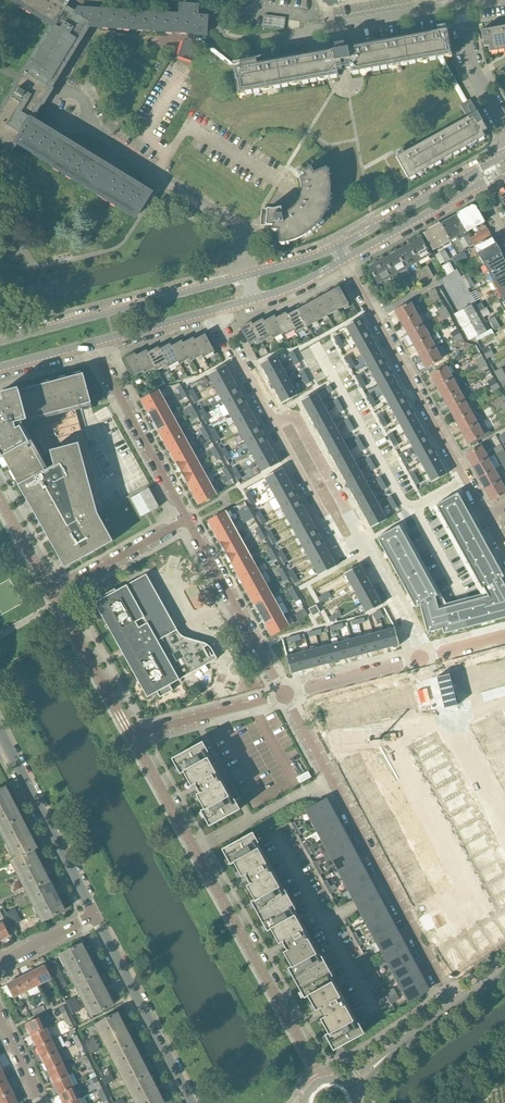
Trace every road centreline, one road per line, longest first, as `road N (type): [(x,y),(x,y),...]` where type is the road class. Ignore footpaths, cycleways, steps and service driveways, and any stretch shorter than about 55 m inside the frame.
road 1 (residential): [(321,1080),(133,736)]
road 2 (residential): [(284,694),(455,1004)]
road 3 (tertiary): [(340,246),(0,343)]
road 4 (residential): [(345,257),(486,517)]
road 5 (tertiary): [(89,343),(286,289),(345,257)]
road 6 (residential): [(284,694),(304,697),(504,643)]
road 7 (tertiary): [(92,915),(191,1102)]
road 8 (residential): [(89,343),(187,520)]
road 9 (tertiary): [(0,735),(92,915)]
road 10 (residential): [(187,520),(284,694)]
road 11 (residential): [(133,736),(55,595)]
road 12 (residential): [(133,736),(284,694)]
road 13 (residential): [(187,520),(55,595)]
road 14 (tertiary): [(345,257),(478,185)]
road 15 (tertiary): [(471,173),(340,246)]
road 16 (tertiary): [(349,1087),(455,1004)]
road 17 (residential): [(504,128),(469,57),(459,5)]

